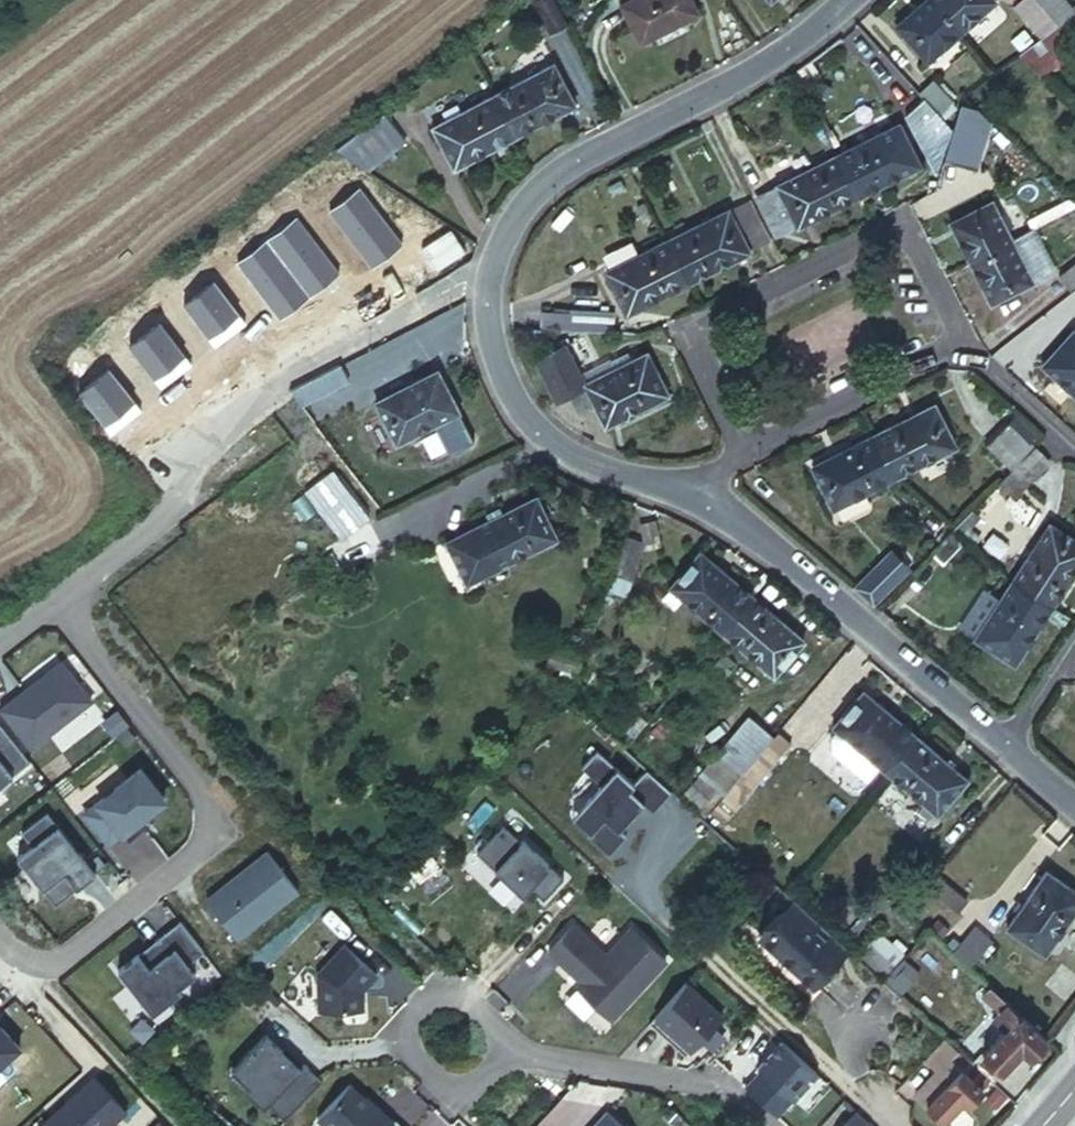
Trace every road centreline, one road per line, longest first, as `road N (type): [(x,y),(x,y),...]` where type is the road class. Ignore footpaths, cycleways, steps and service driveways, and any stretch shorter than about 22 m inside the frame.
road 1 (residential): [(59,600),(197,788),(208,829),(194,853),(56,960),(29,958),(0,935)]
road 2 (residential): [(959,342),(898,218),(699,316),(690,337),(740,454)]
road 3 (residential): [(844,0),(794,43),(531,192),(485,271)]
road 4 (residential): [(59,600),(173,515),(187,457),(279,381),(352,338)]
road 5 (residential): [(688,495),(1005,745)]
road 6 (residential): [(485,271),(486,326),(510,407),(582,466),(688,495)]
road 7 (residential): [(770,1125),(721,1082),(505,1050)]
road 8 (residential): [(505,1050),(466,999),(436,993),(411,1004),(401,1032),(412,1057),(439,1083),(467,1085),(485,1072)]
road 9 (residential): [(740,454),(959,342)]
road 10 (residential): [(959,342),(1074,449)]
road 11 (residential): [(352,338),(485,271)]
road 12 (residential): [(1074,633),(1005,745)]

